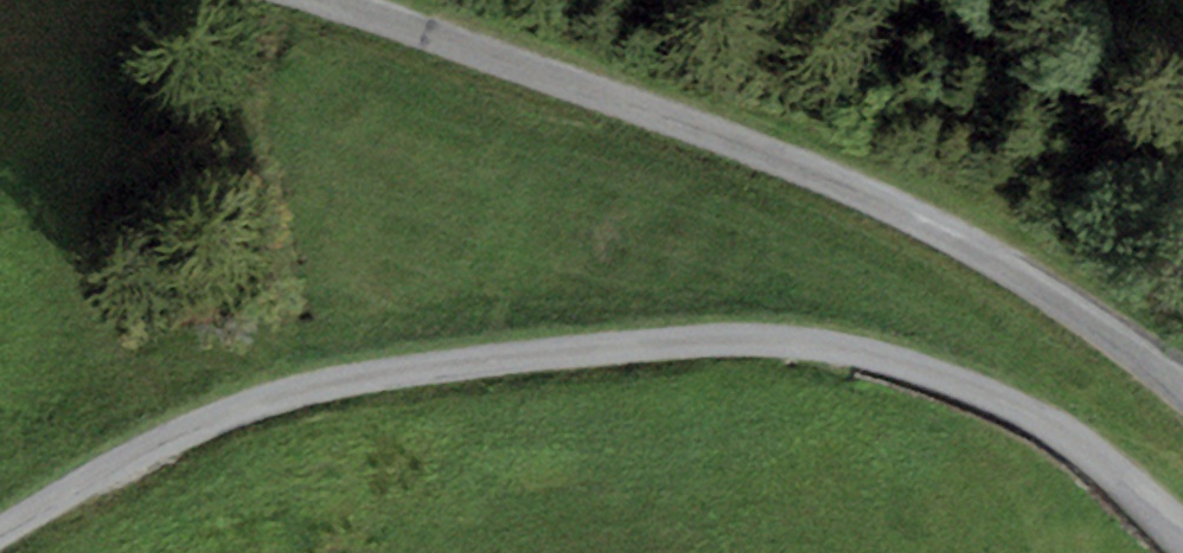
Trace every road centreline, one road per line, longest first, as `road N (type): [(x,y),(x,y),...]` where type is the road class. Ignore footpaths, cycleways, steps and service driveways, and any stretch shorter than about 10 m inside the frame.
road 1 (unclassified): [(1182,523),(1073,436),(982,391),(870,356),(757,340),(395,372),(242,405),(0,532)]
road 2 (unclassified): [(1182,385),(1000,260),(824,176),(346,0)]

